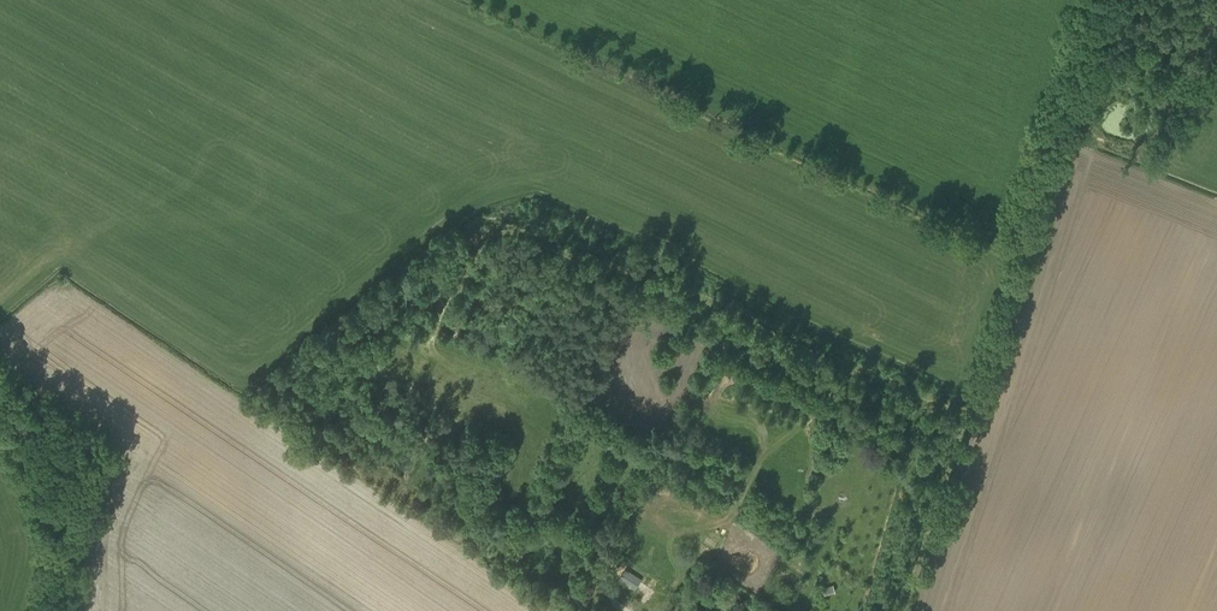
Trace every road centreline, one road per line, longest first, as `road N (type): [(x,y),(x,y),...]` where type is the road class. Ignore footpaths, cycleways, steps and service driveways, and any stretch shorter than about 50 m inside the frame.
road 1 (track): [(900,610),(1096,0)]

